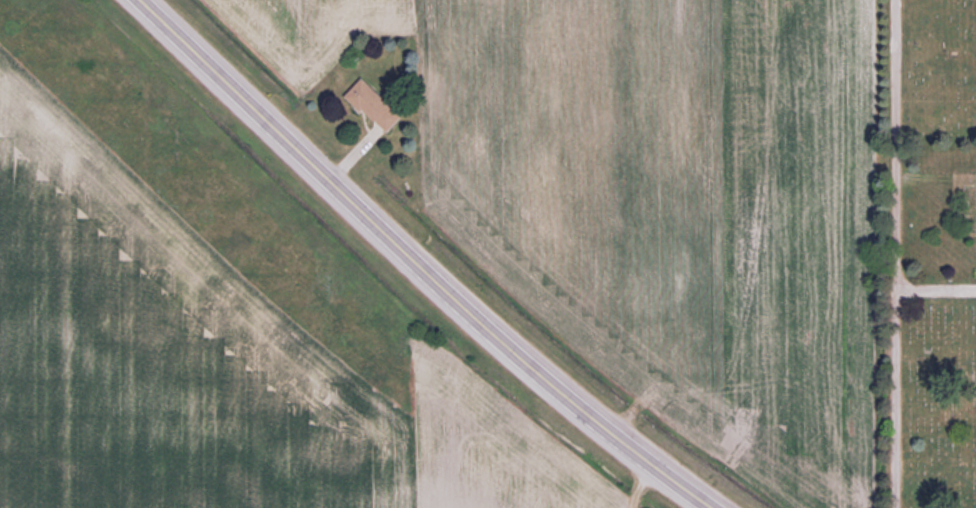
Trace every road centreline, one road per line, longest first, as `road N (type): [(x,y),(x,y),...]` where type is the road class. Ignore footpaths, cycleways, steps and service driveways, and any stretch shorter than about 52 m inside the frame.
road 1 (primary): [(144,0),(438,281),(578,405),(715,507)]

